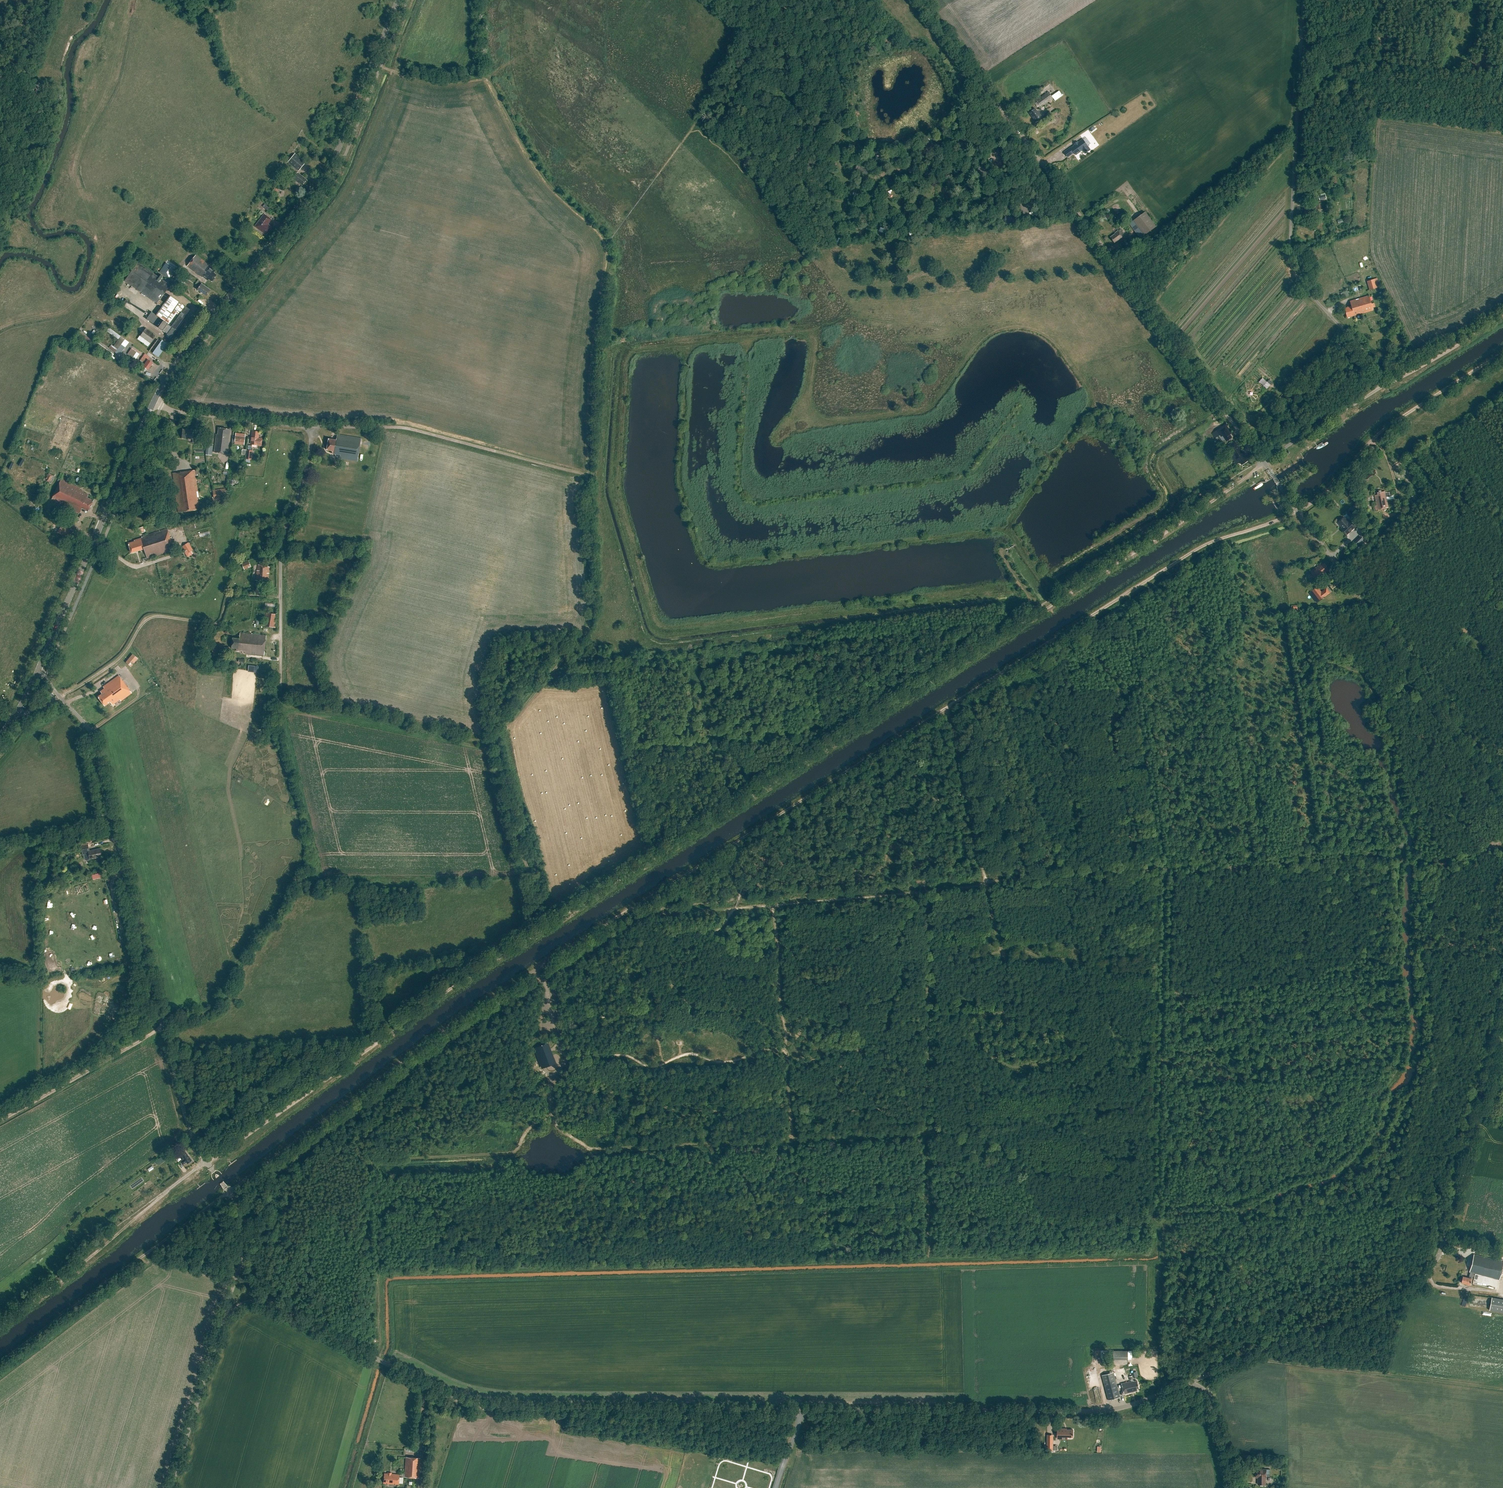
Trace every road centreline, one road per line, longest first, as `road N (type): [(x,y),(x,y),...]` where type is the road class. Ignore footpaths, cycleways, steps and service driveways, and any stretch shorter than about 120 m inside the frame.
road 1 (track): [(364,1089),(533,967),(1188,554),(1298,511),(1389,426),(1502,353)]
road 2 (track): [(167,1191),(448,989),(1160,536),(1259,465)]
road 3 (unclassified): [(266,1300),(446,1395),(502,1407),(1102,1411),(1186,1383)]
road 4 (track): [(929,1131),(590,1150),(550,1112),(514,1153),(373,1159)]
road 5 (unclassified): [(243,1258),(239,1210),(187,1119),(93,735),(69,707)]
road 6 (unclassified): [(1263,462),(920,0)]
road 7 (unclassified): [(1217,1371),(1395,1297),(1433,1268),(1502,1015)]
road 8 (track): [(775,906),(733,911),(604,1054),(539,1058),(491,1074),(373,1159)]
road 9 (secondary): [(153,402),(321,184),(399,0)]
road 10 (track): [(0,1364),(364,1089)]
road 11 (unclassified): [(279,706),(281,545),(312,427),(153,402)]
road 12 (unclassified): [(1381,387),(1373,362),(1302,286),(1291,261),(1303,0)]
road 13 (unclassified): [(1502,790),(1263,462)]
road 14 (track): [(792,1138),(775,906),(930,891)]
road 15 (track): [(929,1131),(930,891),(1056,876)]
road 16 (track): [(607,244),(550,188),(485,78),(439,85),(381,66)]
road 17 (track): [(495,741),(589,623),(589,476)]
road 18 (secondary): [(39,668),(153,402)]
road 19 (track): [(1159,866),(1121,597)]
road 20 (track): [(280,597),(233,597),(220,625),(149,618),(126,651),(61,698)]
road 21 (track): [(607,244),(589,476)]
road 22 (track): [(1158,1098),(929,1131)]
road 23 (track): [(279,706),(495,741)]
road 24 (track): [(840,163),(867,188),(913,175),(952,179),(988,92)]
road 25 (track): [(167,1191),(0,1326)]
road 26 (track): [(373,1159),(378,1360)]
road 27 (track): [(0,1121),(164,1026)]
road 28 (track): [(495,741),(538,925)]
road 29 (track): [(491,450),(394,427),(312,427)]
road 30 (track): [(988,885),(948,708)]
road 31 (unclassified): [(171,1487),(224,1317)]
road 32 (unclassified): [(1263,462),(1381,387)]
road 33 (unclassified): [(1381,387),(1502,317)]
road 34 (track): [(928,1257),(929,1131)]

